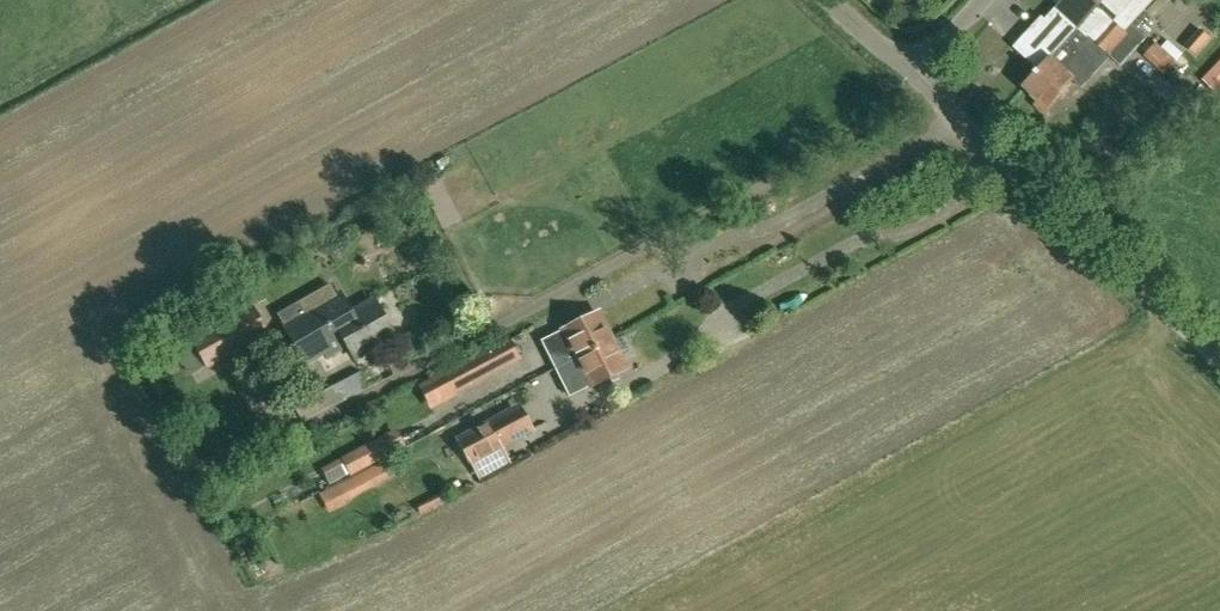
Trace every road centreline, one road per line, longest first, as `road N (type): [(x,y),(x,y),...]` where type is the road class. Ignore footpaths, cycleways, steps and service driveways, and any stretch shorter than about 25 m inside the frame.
road 1 (unclassified): [(1219,356),(914,75)]

